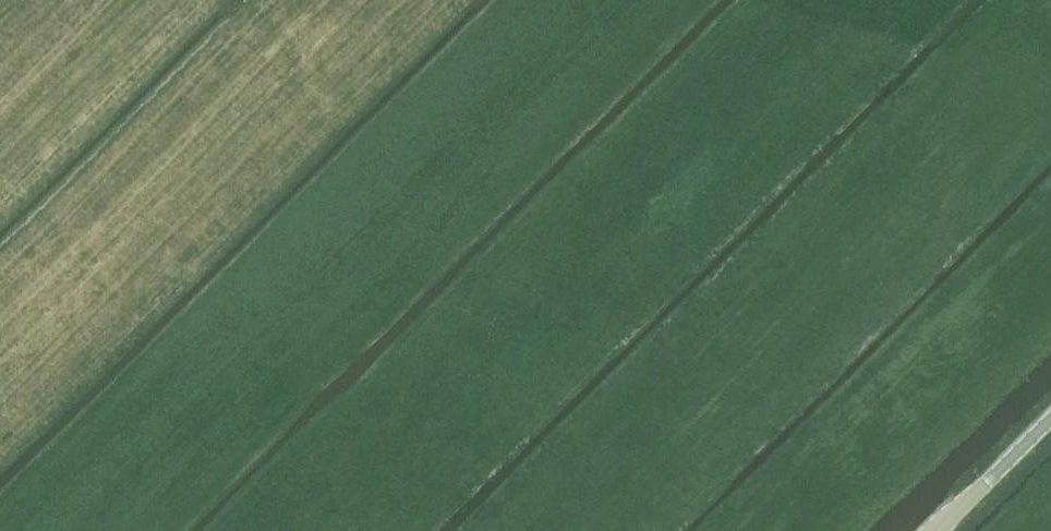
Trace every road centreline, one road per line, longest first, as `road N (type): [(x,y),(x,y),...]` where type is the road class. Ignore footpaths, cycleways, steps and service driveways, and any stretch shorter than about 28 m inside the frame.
road 1 (unclassified): [(938,530),(1050,418)]

